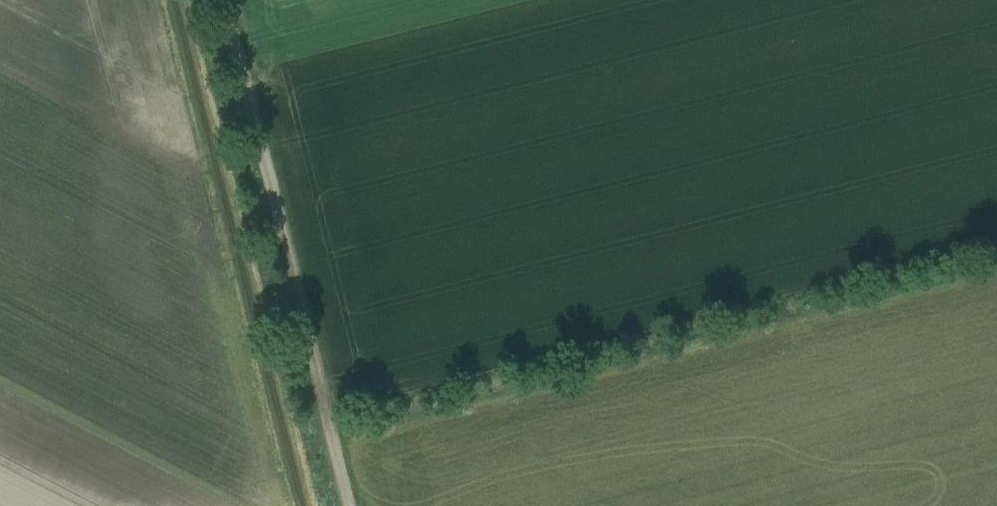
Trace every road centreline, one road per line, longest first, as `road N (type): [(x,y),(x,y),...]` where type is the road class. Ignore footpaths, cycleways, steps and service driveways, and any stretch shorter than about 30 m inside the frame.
road 1 (track): [(224,0),(354,505)]

